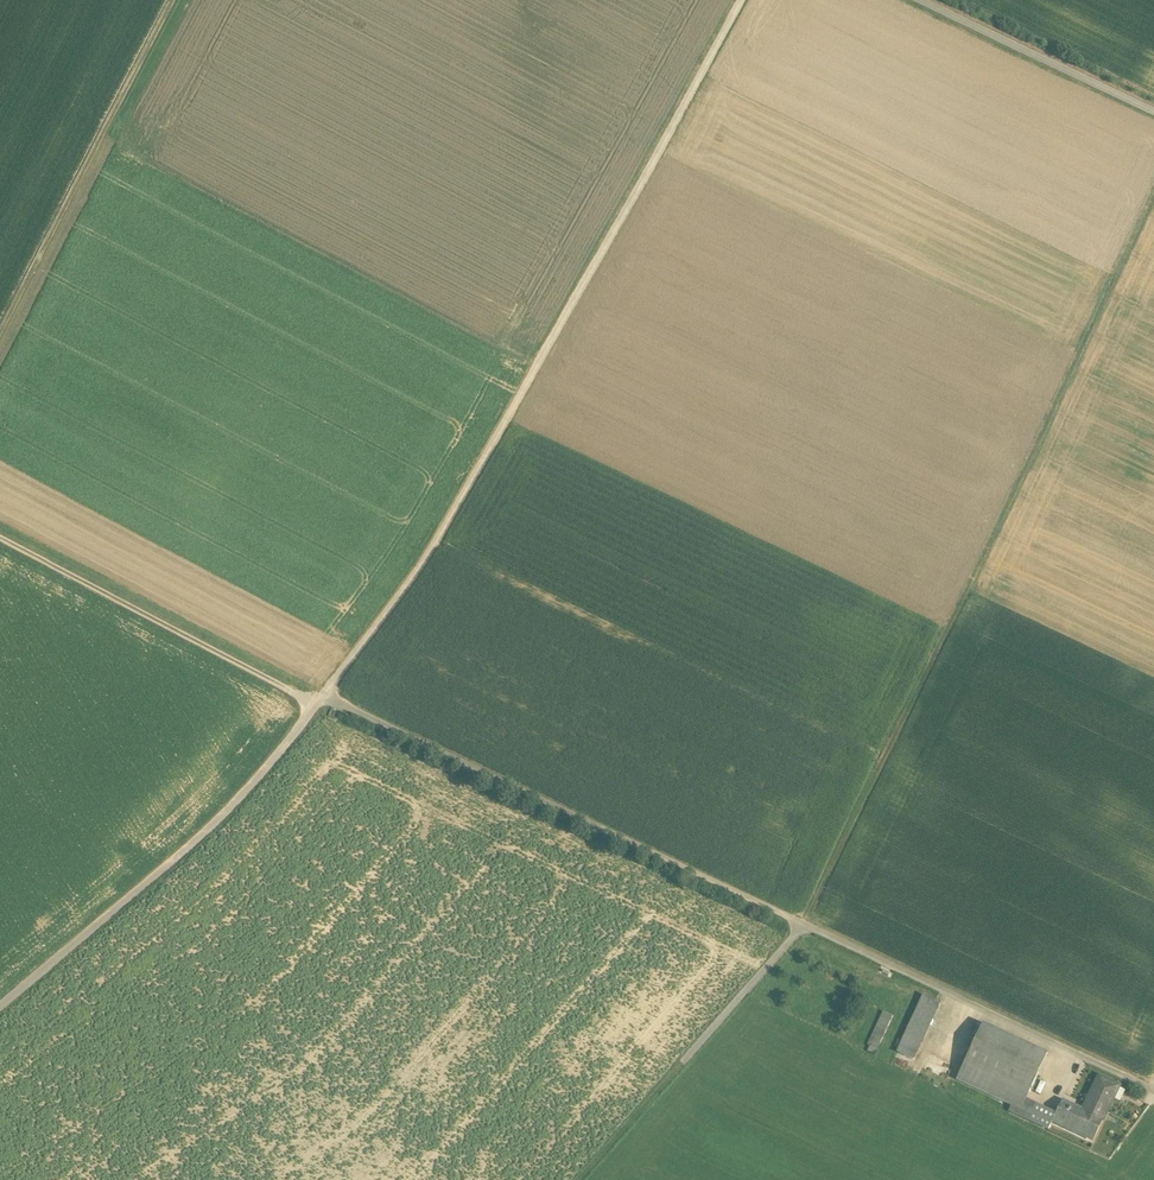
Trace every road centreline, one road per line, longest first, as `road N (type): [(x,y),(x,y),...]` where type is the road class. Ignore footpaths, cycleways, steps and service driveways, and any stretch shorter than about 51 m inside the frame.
road 1 (track): [(1153,1097),(324,698)]
road 2 (track): [(317,706),(434,546),(740,0)]
road 3 (track): [(1153,188),(802,925)]
road 4 (track): [(0,1006),(217,819),(317,706)]
road 5 (track): [(172,0),(0,333)]
road 6 (track): [(0,540),(317,706)]
road 7 (track): [(579,1179),(802,925)]
road 8 (track): [(921,0),(1153,111)]

